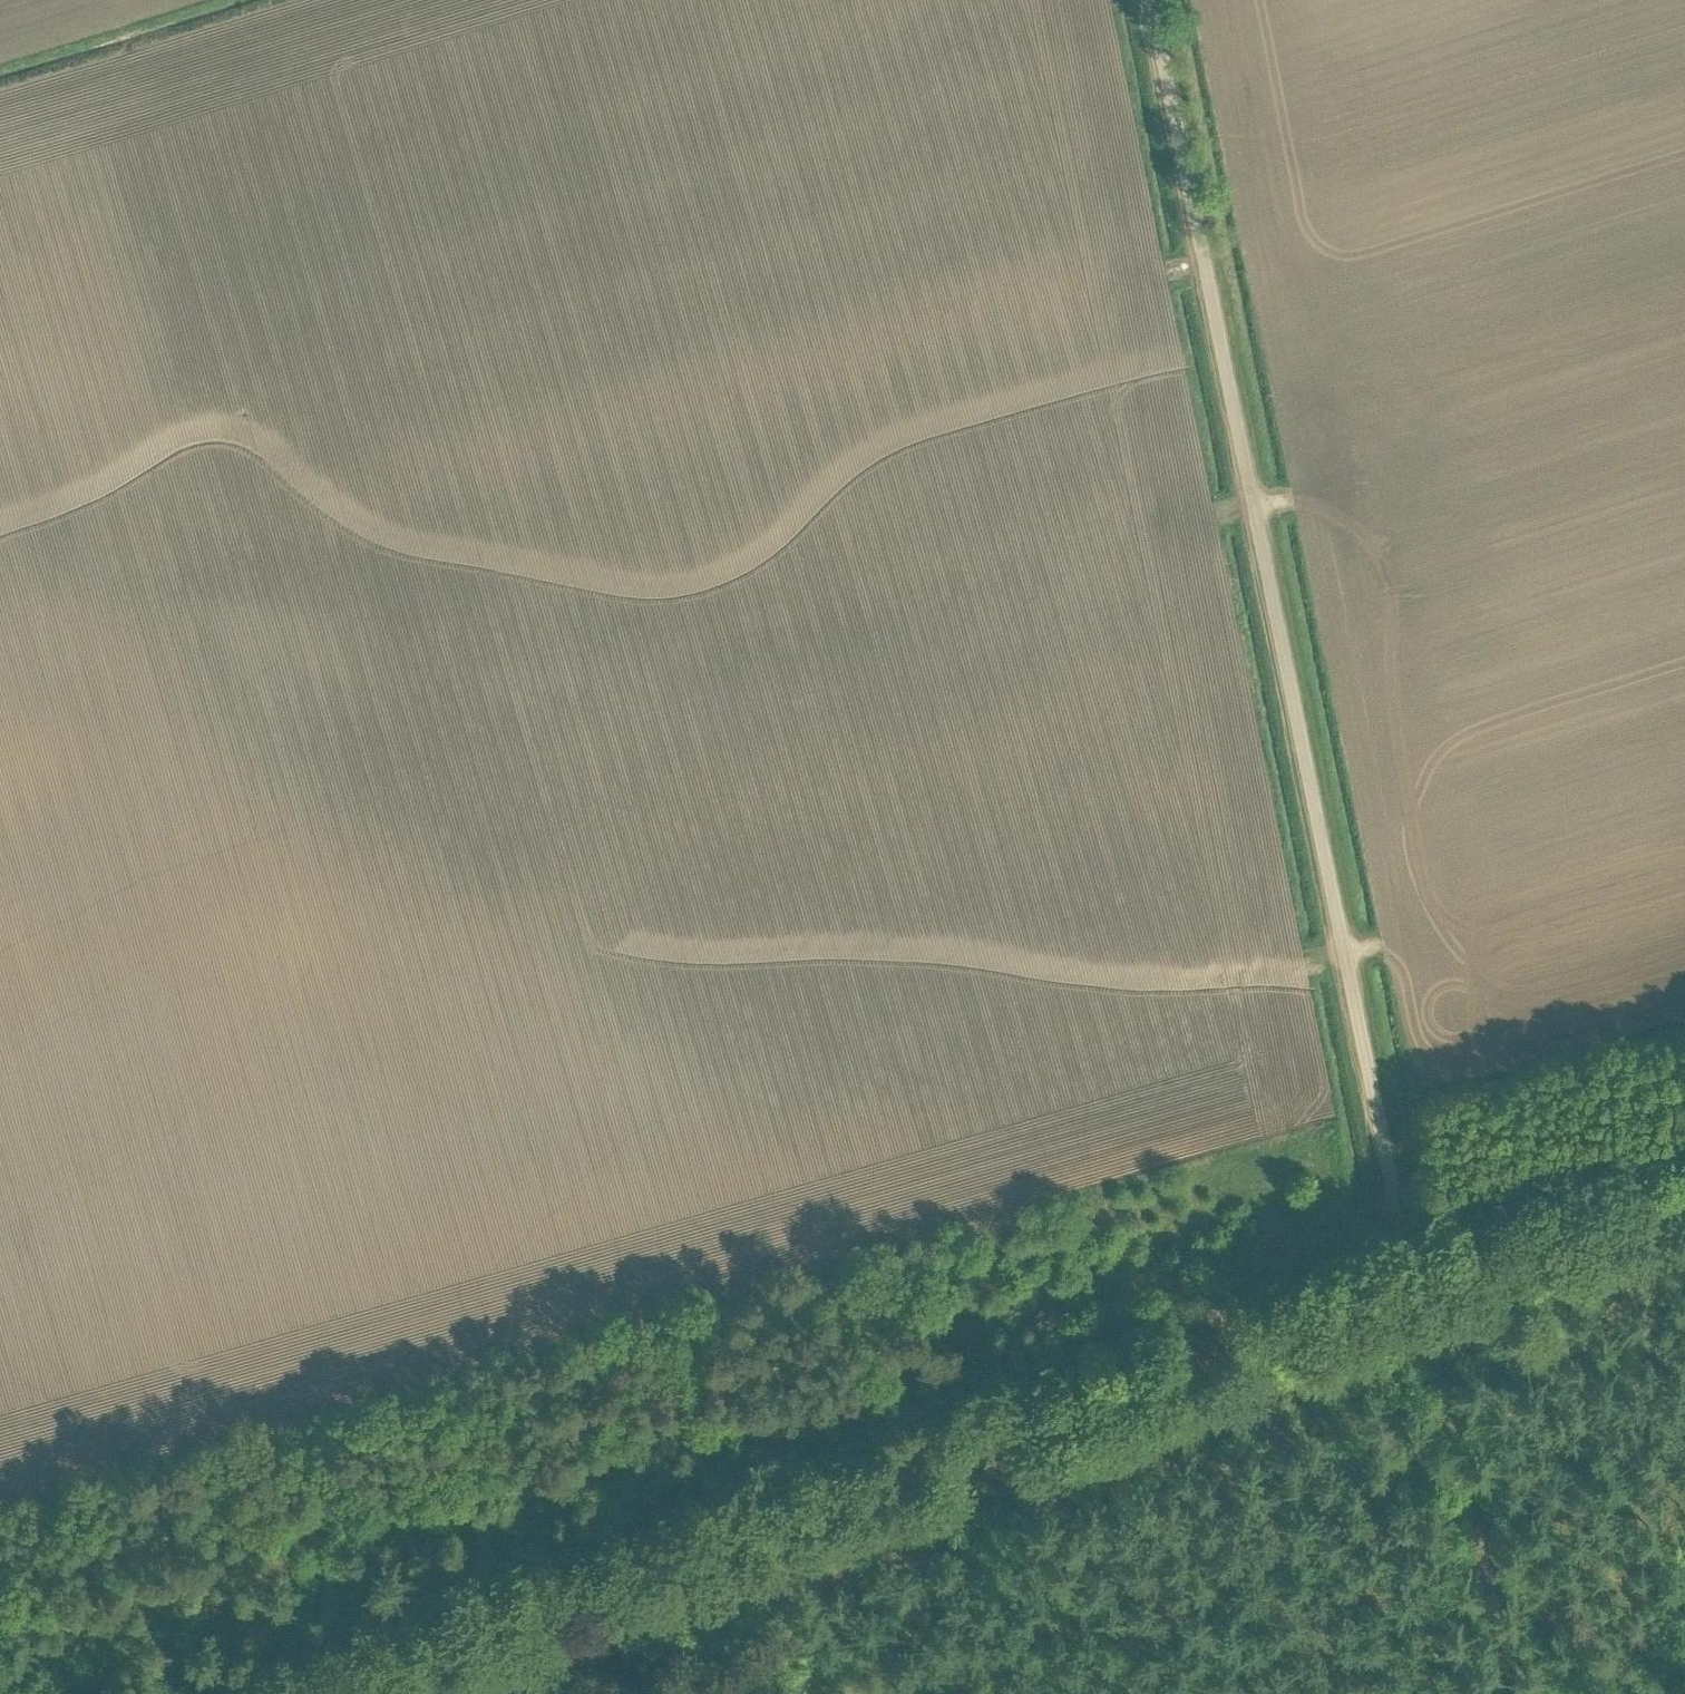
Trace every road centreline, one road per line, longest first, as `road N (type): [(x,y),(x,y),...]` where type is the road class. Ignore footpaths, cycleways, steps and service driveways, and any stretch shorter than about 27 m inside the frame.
road 1 (unclassified): [(1519,1693),(1380,1132),(1150,0)]
road 2 (track): [(323,1693),(759,1521),(1414,1278),(1684,1203)]

